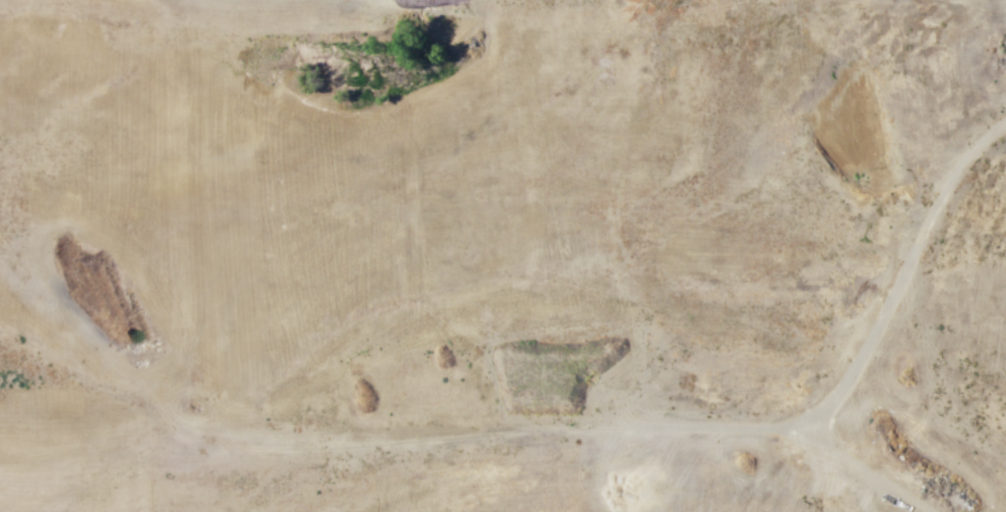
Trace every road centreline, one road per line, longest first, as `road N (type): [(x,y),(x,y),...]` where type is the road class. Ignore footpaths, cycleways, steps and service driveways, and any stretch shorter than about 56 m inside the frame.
road 1 (track): [(1005,121),(942,193),(844,382),(814,412),(784,426),(275,434),(193,425),(160,389)]
road 2 (track): [(1003,123),(631,250),(436,290),(265,362),(160,389),(137,421),(100,511)]
road 3 (track): [(620,511),(737,496),(815,438)]
road 4 (track): [(930,511),(796,421)]

